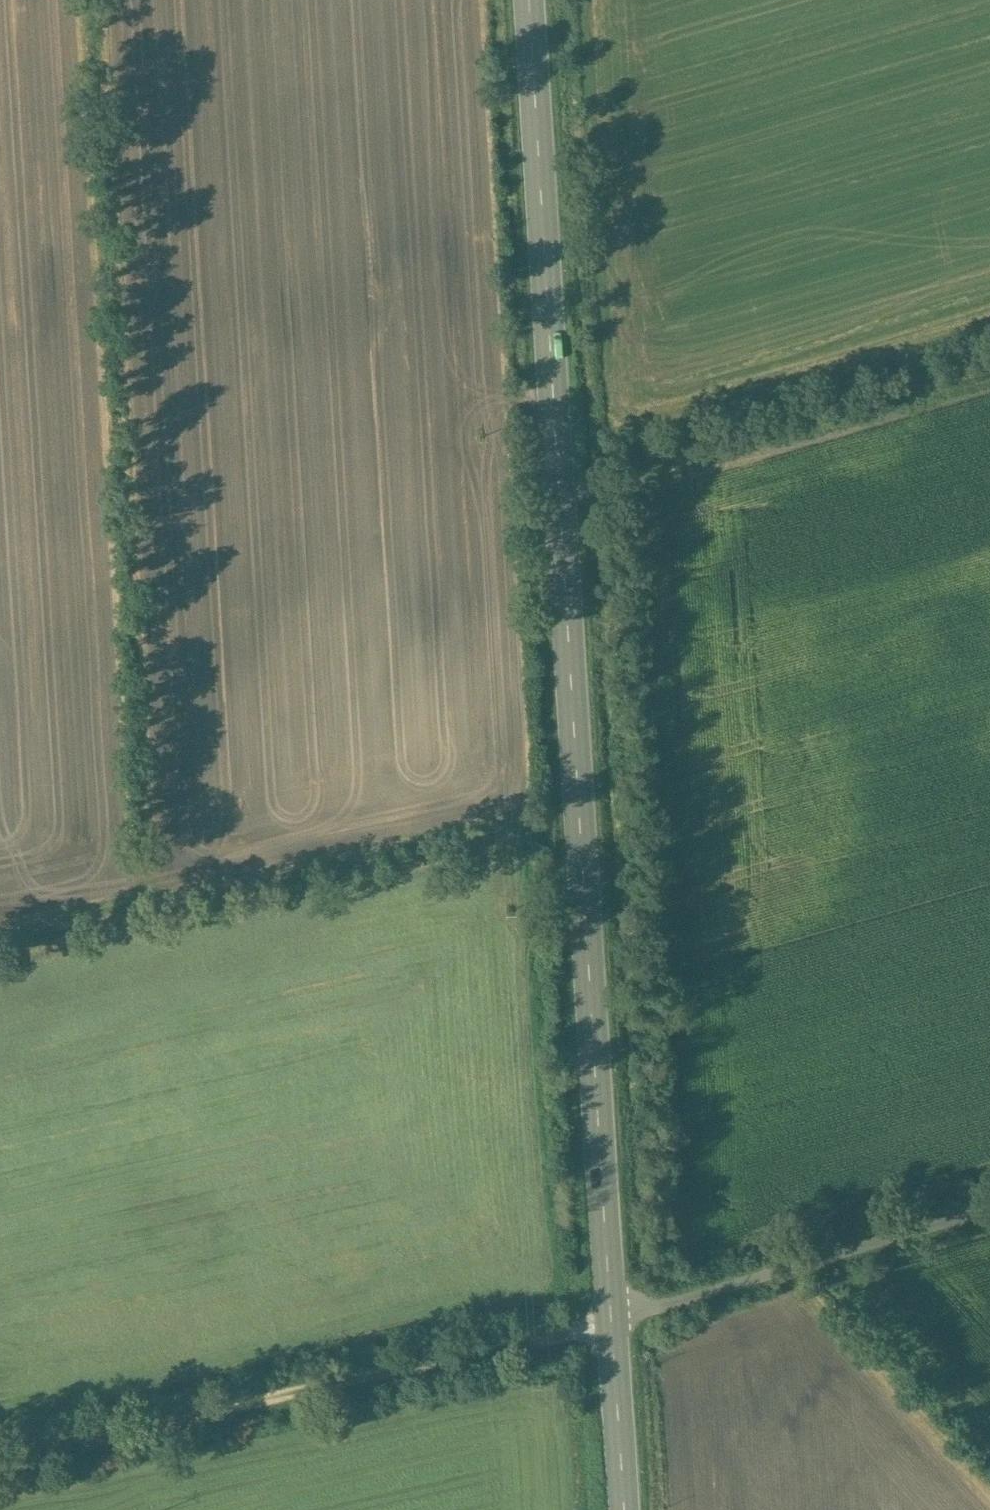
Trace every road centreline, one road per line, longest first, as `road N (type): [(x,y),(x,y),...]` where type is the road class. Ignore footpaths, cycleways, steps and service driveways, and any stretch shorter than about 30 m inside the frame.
road 1 (secondary): [(608,1322),(527,0)]
road 2 (track): [(608,1322),(0,1459)]
road 3 (unclassified): [(989,1209),(608,1322)]
road 4 (secondary): [(620,1509),(608,1322)]

